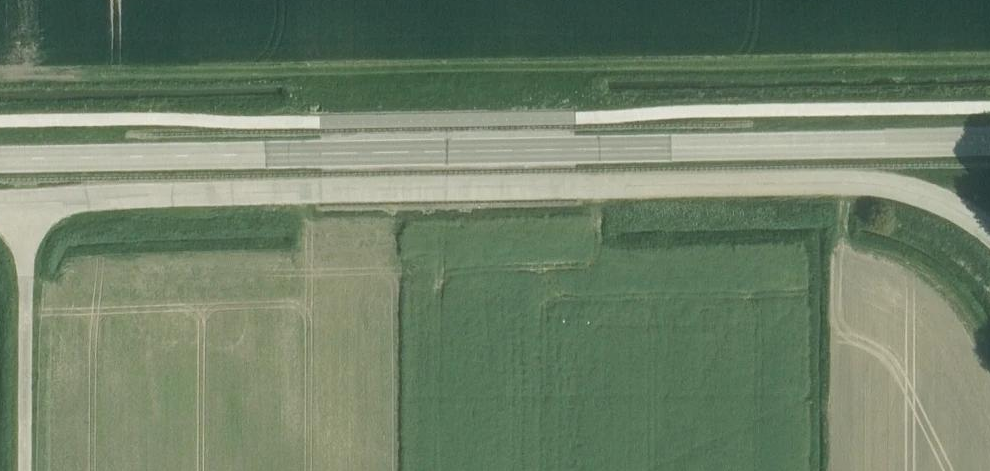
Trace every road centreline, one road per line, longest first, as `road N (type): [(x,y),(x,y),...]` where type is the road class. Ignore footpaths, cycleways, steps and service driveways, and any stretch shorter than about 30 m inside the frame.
road 1 (unclassified): [(0,205),(875,183),(943,202),(989,239)]
road 2 (secondary): [(0,154),(989,141)]
road 3 (track): [(24,470),(24,204)]

